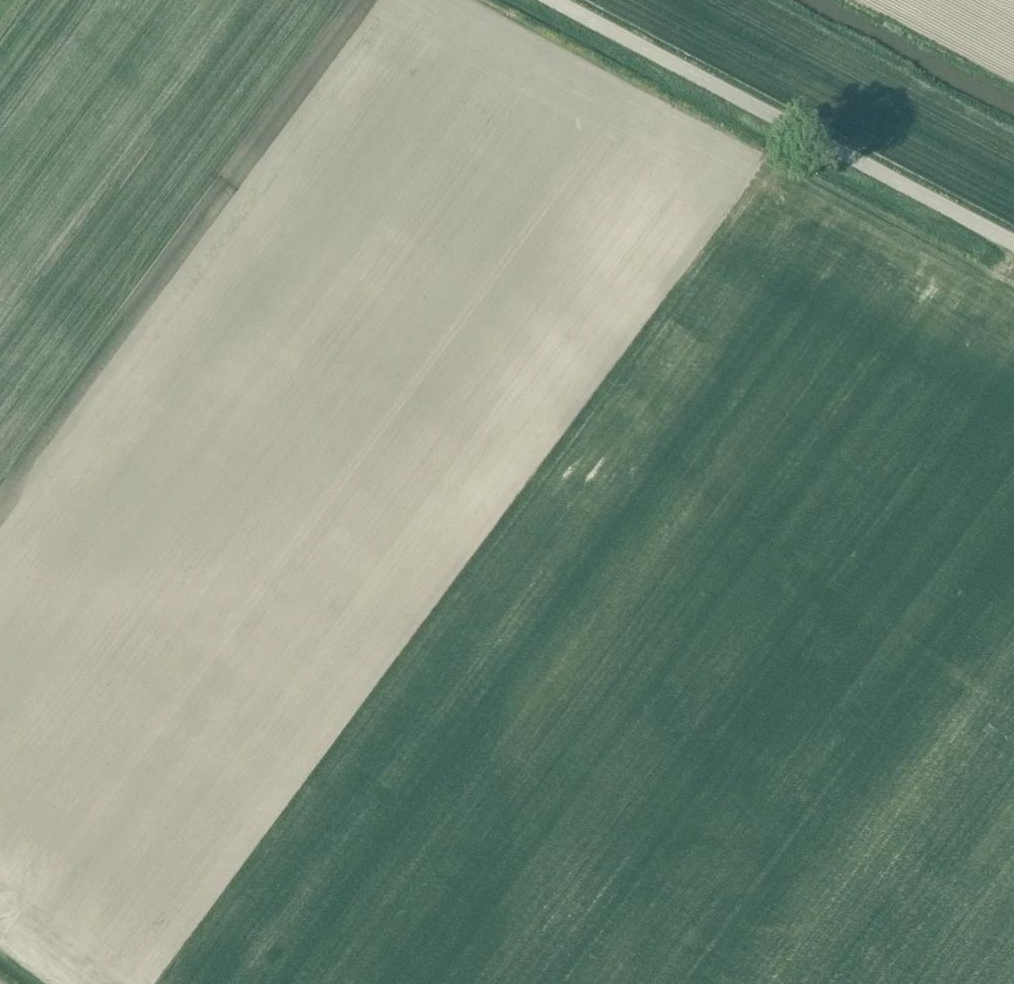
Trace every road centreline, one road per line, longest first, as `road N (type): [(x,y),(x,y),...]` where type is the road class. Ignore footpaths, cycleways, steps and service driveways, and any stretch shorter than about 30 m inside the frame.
road 1 (unclassified): [(1013,245),(549,0)]

